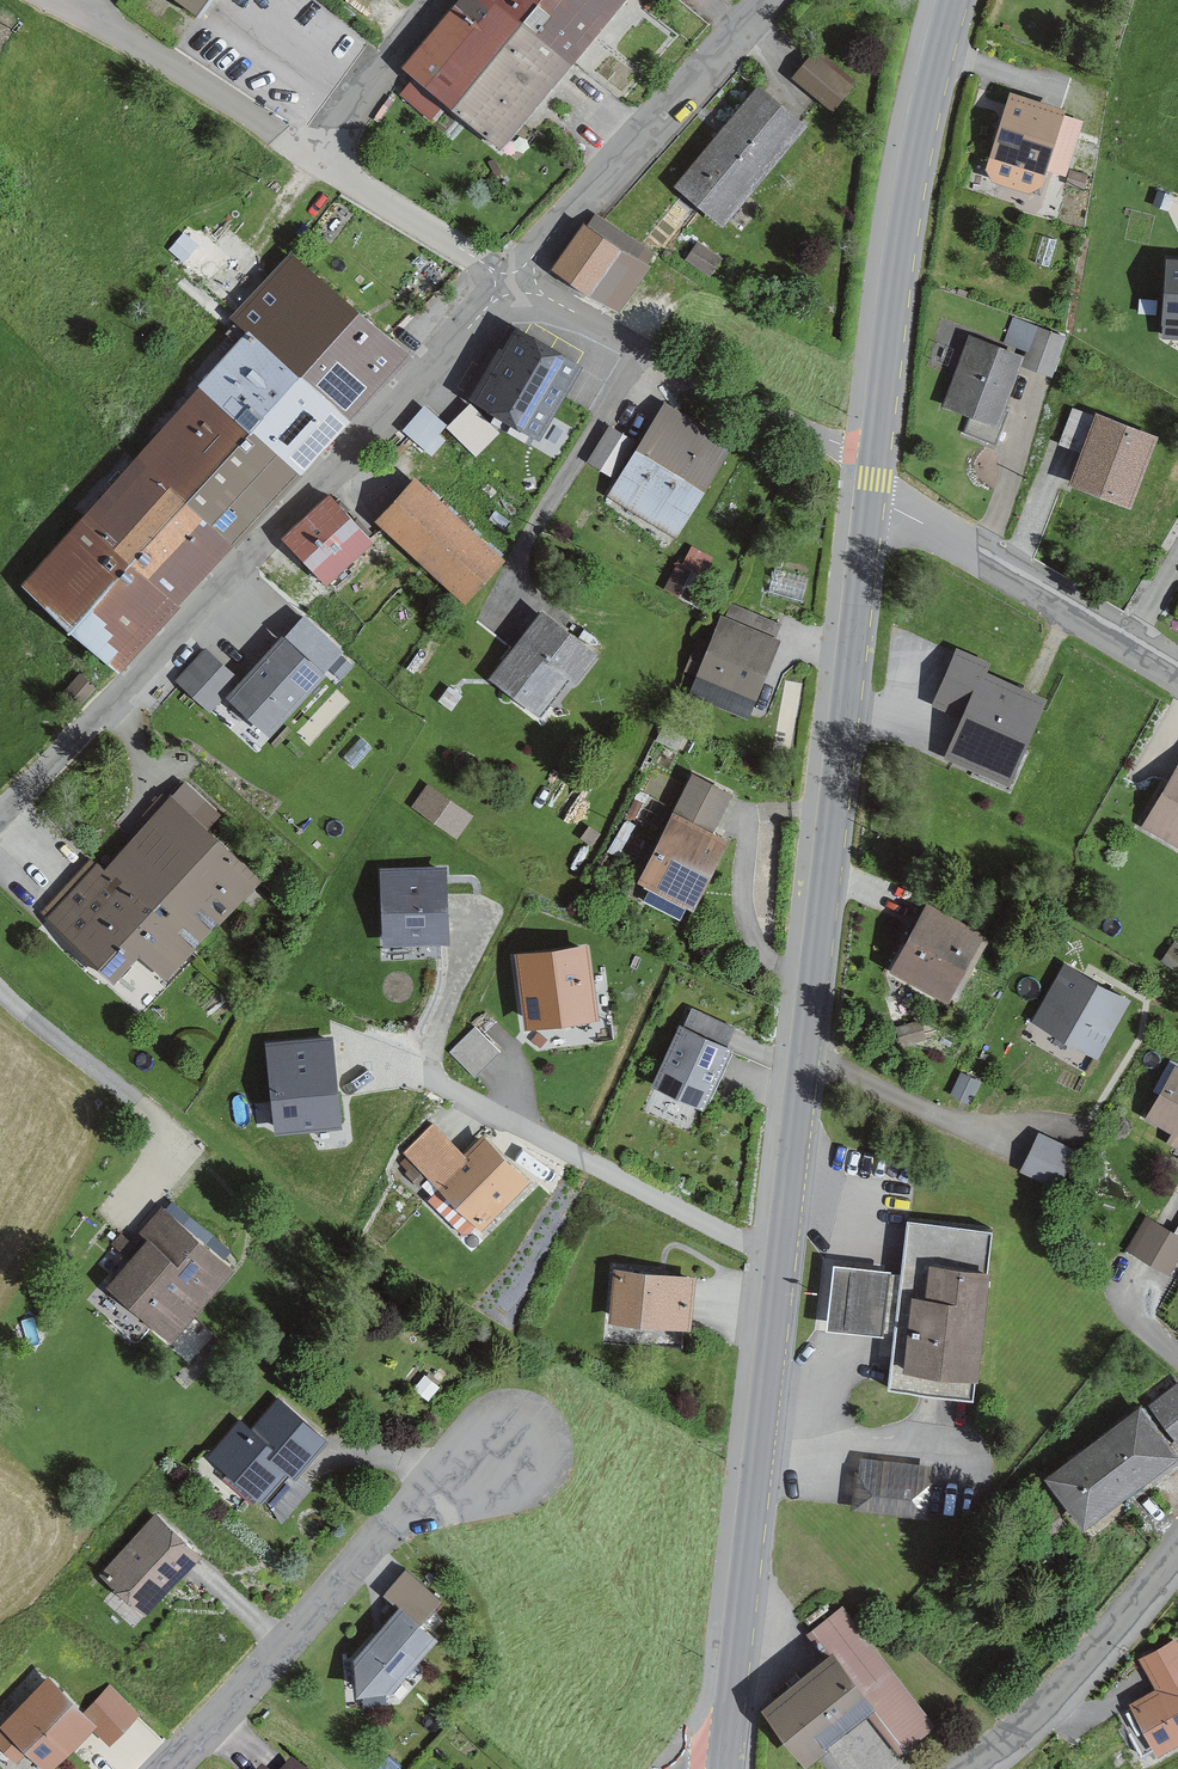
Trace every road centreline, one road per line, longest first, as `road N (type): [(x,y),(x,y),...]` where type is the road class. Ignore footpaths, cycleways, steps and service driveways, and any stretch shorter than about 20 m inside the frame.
road 1 (secondary): [(711,1756),(869,489)]
road 2 (unclassified): [(0,812),(516,279)]
road 3 (secondary): [(869,489),(904,251),(960,0)]
road 4 (residential): [(166,1768),(478,1444)]
road 5 (residential): [(516,279),(869,489)]
road 6 (residential): [(516,279),(772,0)]
road 7 (residential): [(1177,672),(869,489)]
road 8 (residential): [(311,163),(199,86),(49,0)]
road 9 (residential): [(978,1768),(1111,1647),(1177,1560)]
road 10 (residential): [(516,279),(311,163)]
road 11 (residential): [(311,163),(436,0)]

